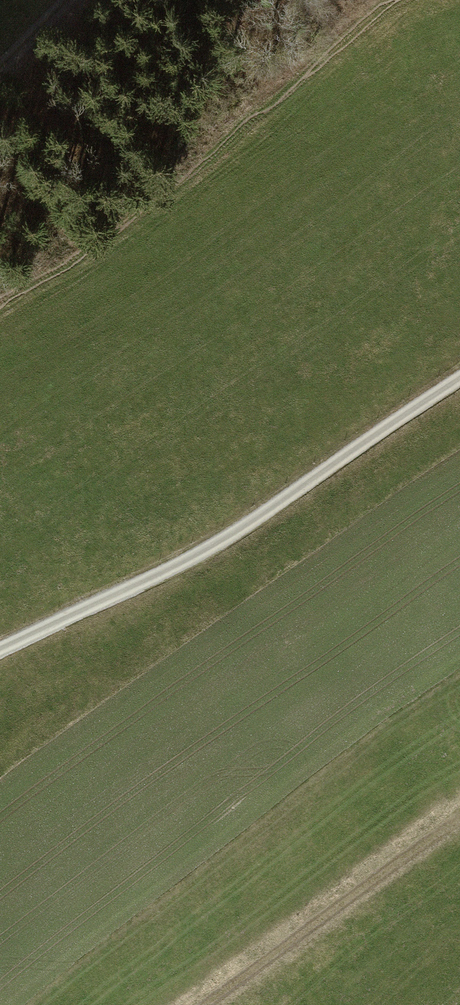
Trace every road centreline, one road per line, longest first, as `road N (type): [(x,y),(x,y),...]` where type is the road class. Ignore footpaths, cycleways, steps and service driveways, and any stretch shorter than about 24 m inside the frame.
road 1 (track): [(0,648),(251,521),(459,376)]
road 2 (track): [(204,1004),(459,818)]

